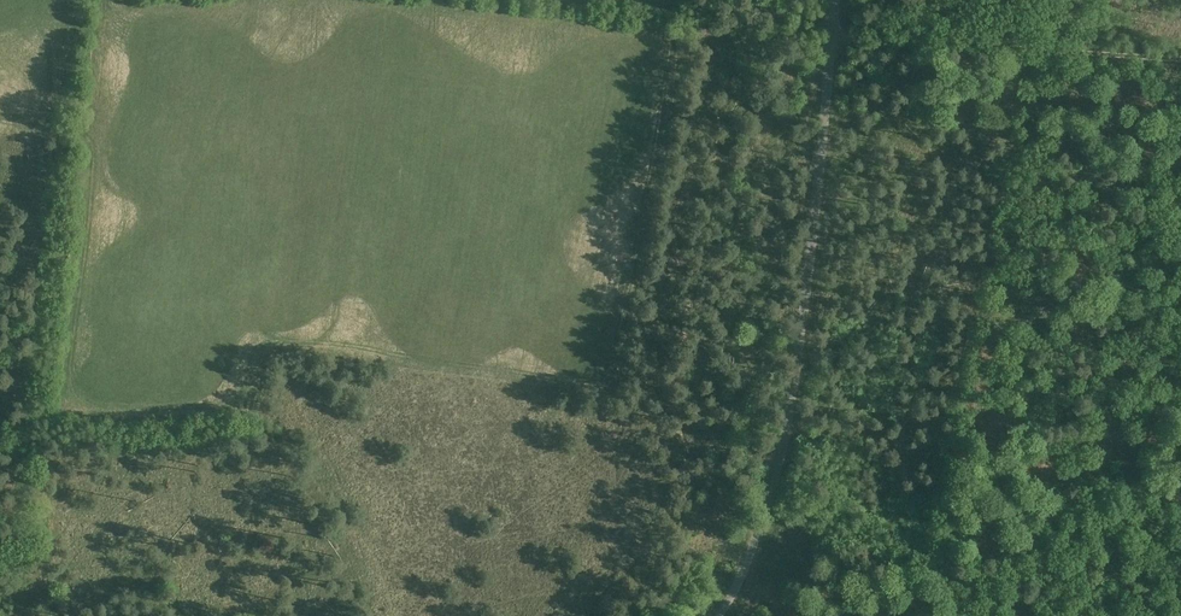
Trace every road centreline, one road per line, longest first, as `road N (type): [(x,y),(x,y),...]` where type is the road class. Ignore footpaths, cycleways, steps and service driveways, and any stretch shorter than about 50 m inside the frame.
road 1 (unclassified): [(711,615),(757,545),(776,497),(836,0)]
road 2 (track): [(1180,60),(833,37)]

